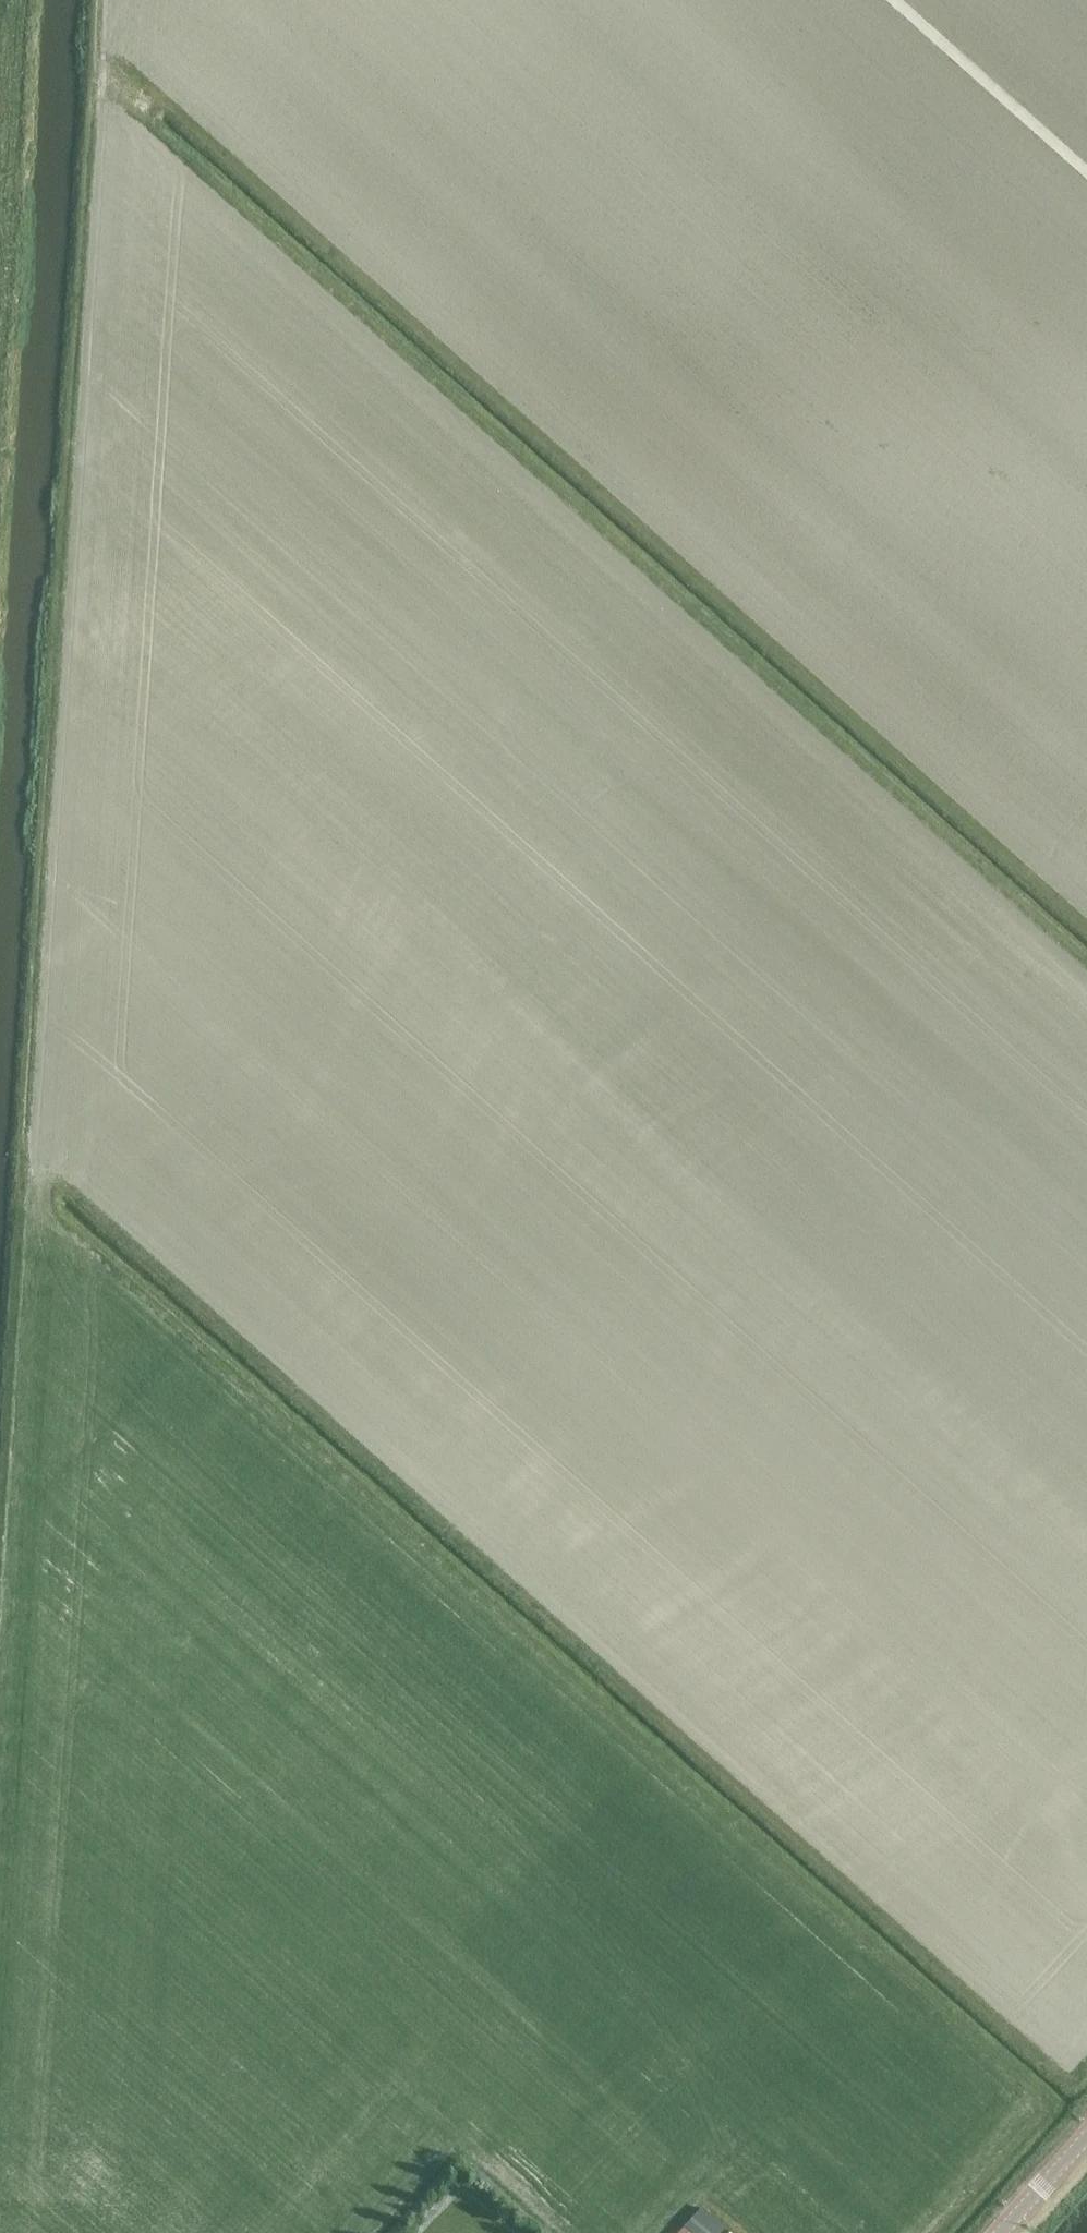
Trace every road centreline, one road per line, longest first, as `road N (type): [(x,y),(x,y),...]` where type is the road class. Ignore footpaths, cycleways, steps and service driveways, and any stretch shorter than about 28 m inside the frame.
road 1 (tertiary): [(1005,2232),(1086,2141)]

